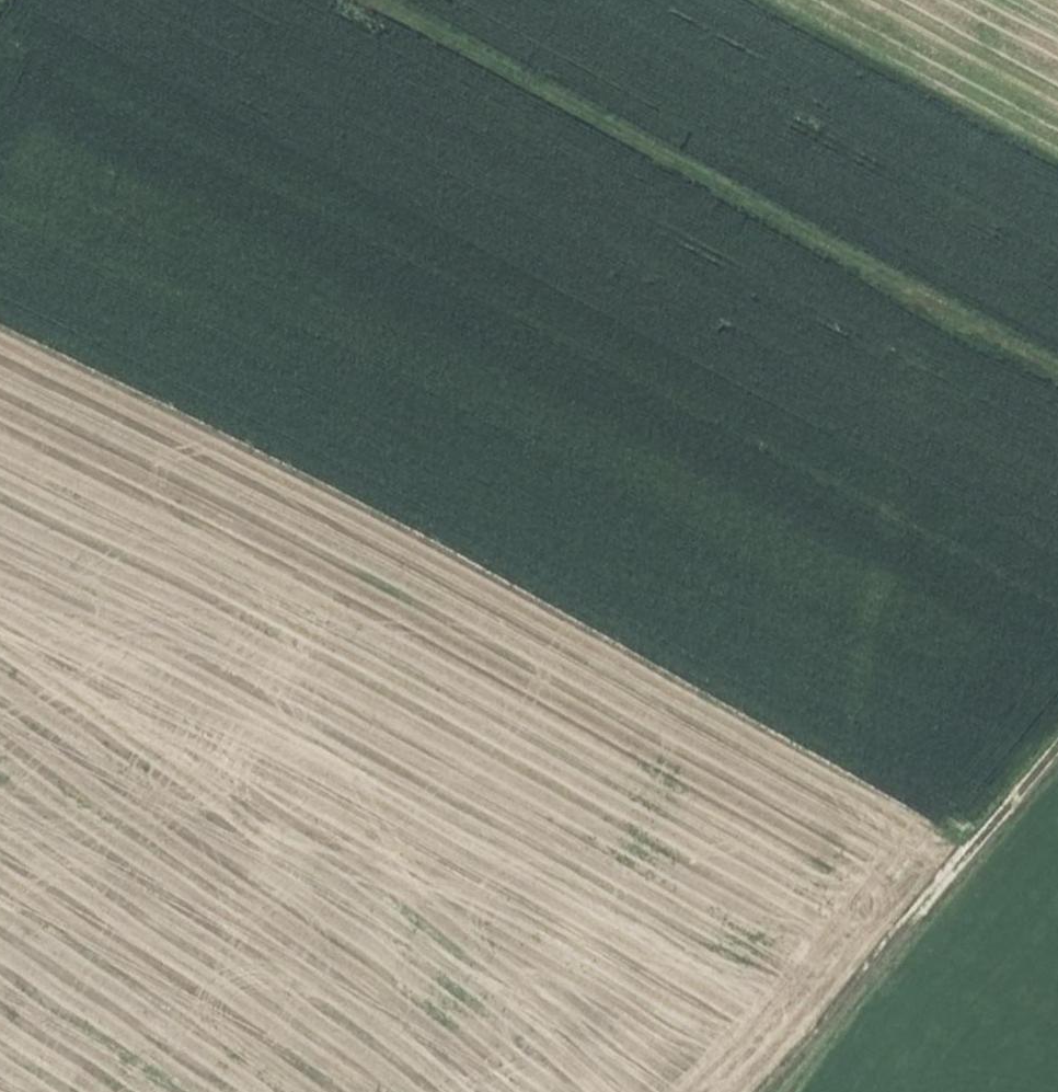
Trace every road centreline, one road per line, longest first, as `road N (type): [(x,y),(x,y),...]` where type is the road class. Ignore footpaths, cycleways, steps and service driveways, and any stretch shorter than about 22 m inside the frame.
road 1 (track): [(1057,372),(390,0)]
road 2 (track): [(761,1091),(1057,746)]

